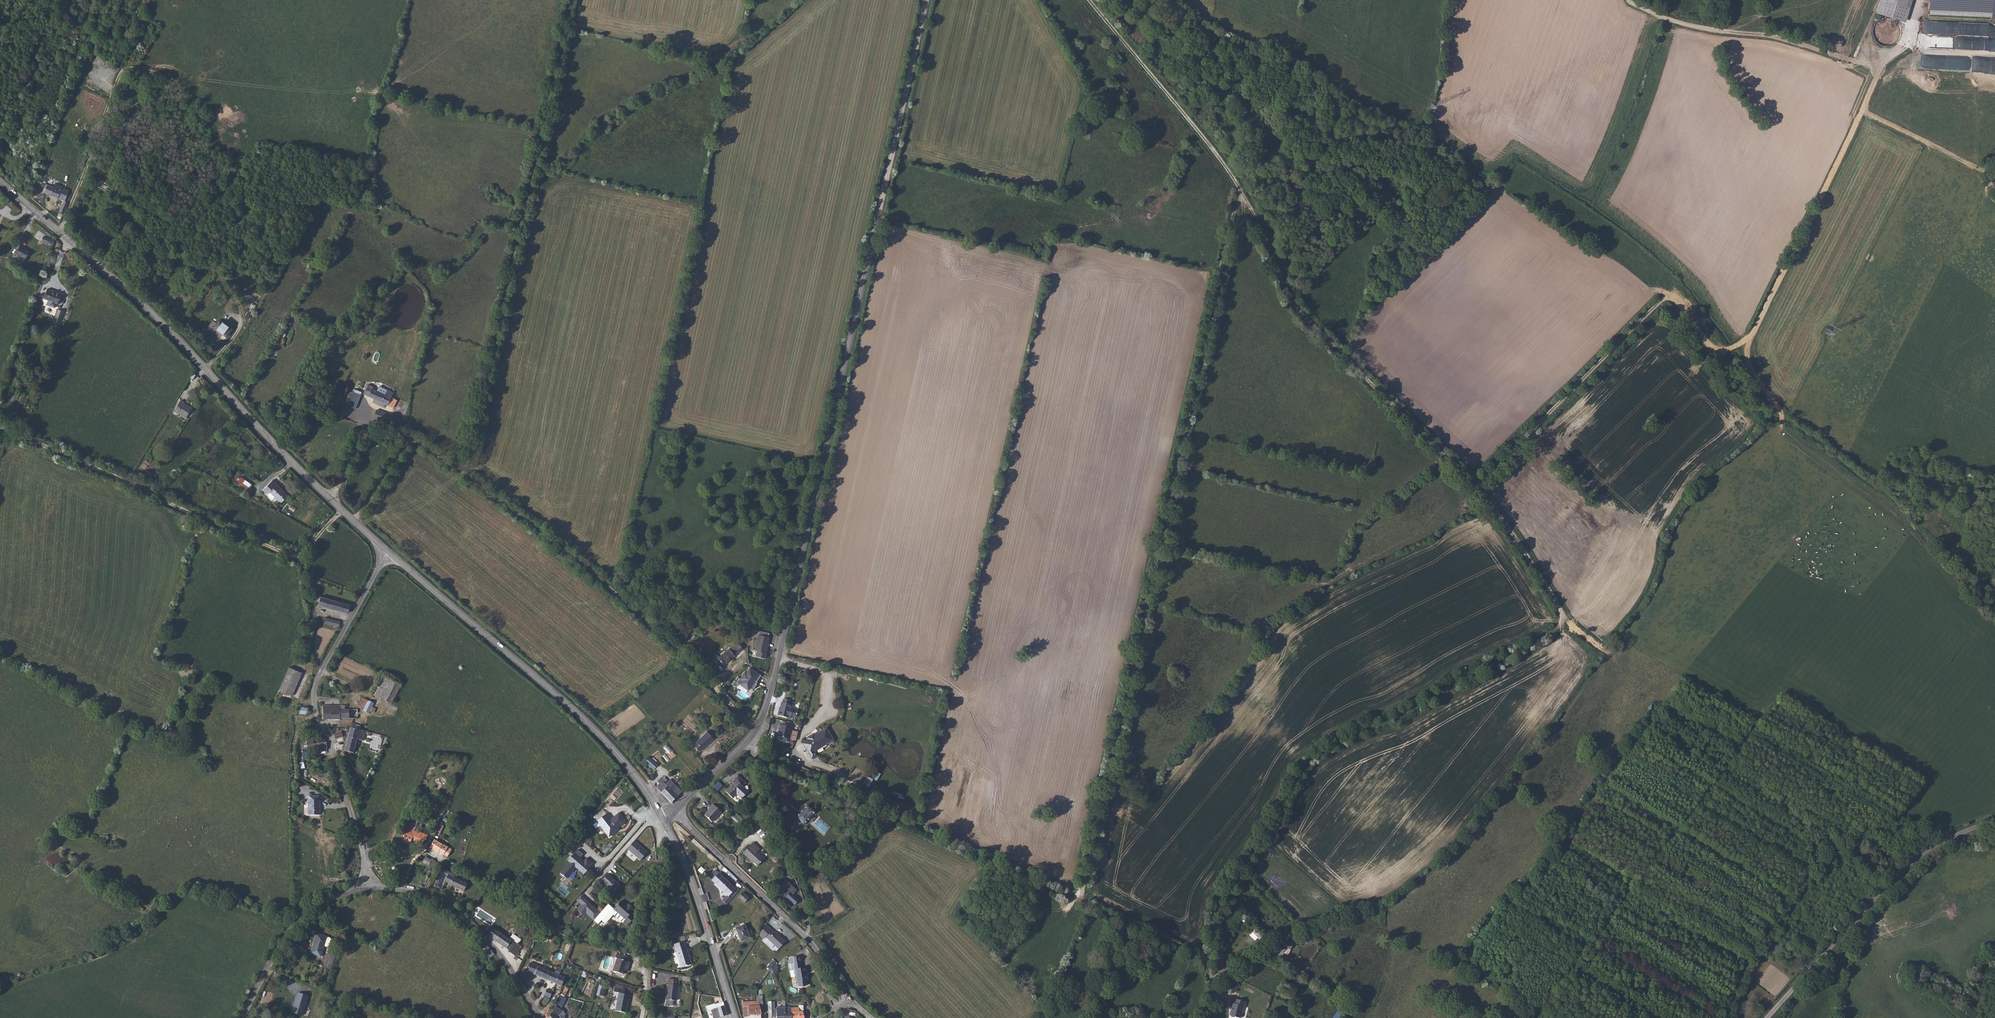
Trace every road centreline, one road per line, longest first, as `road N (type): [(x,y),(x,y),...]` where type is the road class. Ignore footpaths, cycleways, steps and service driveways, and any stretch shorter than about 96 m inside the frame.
road 1 (track): [(1210,960),(1219,903),(1303,766),(1495,663),(1562,617),(1496,511),(1307,320)]
road 2 (unclassified): [(927,0),(773,686),(748,741)]
road 3 (track): [(1081,902),(1242,193)]
road 4 (track): [(1210,960),(754,752)]
road 5 (track): [(571,0),(465,472)]
road 6 (tertiary): [(0,181),(193,353),(332,501)]
road 7 (track): [(1089,0),(1223,162),(1307,320)]
road 8 (track): [(0,427),(298,557),(340,509)]
road 9 (track): [(465,472),(620,595),(756,729)]
road 10 (tertiary): [(389,551),(572,709),(661,814)]
road 11 (track): [(1994,610),(1963,566),(1872,479),(1785,431),(1750,365),(1746,340)]
road 12 (track): [(1746,340),(1715,353),(1681,306),(1660,301),(1476,488)]
road 13 (unclassified): [(389,551),(319,675),(314,704),(374,888)]
road 14 (unclassified): [(1768,1017),(1923,852),(1994,820)]
road 15 (track): [(1746,340),(1880,67)]
road 16 (unclassified): [(673,811),(800,929),(851,999)]
road 17 (track): [(1631,0),(1703,29),(1777,38),(1880,67)]
road 18 (unclassified): [(541,1017),(508,966),(442,903),(374,888)]
road 19 (tertiary): [(664,819),(735,1017)]
road 20 (track): [(808,939),(801,884),(754,752)]
road 21 (unclassified): [(374,888),(338,897),(300,921),(242,1017)]
road 22 (track): [(355,521),(410,440),(465,472)]
road 23 (track): [(1862,112),(1981,168),(1994,153)]
road 24 (track): [(298,557),(311,614),(309,660),(319,675)]

